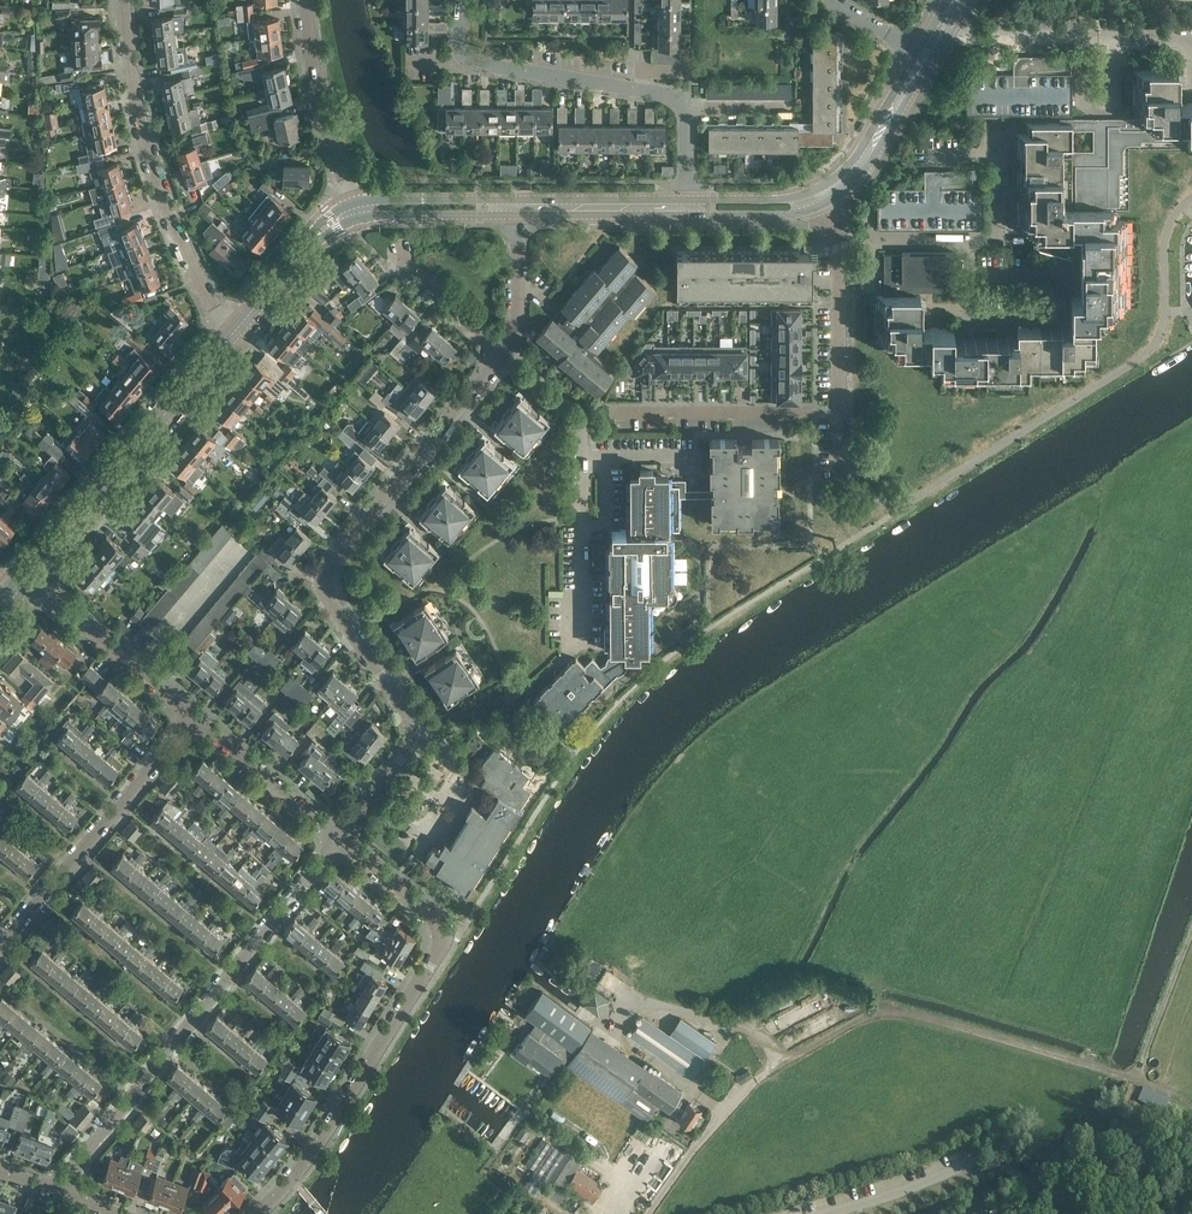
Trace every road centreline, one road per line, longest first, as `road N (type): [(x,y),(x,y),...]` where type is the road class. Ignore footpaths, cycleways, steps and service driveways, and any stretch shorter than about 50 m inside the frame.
road 1 (residential): [(338,838),(409,748),(412,727),(330,601),(328,560),(501,356)]
road 2 (residential): [(256,1213),(319,1142),(445,945),(438,922),(338,838)]
road 3 (residential): [(56,1190),(338,838)]
road 4 (residential): [(245,323),(195,265),(164,194),(139,122),(125,0)]
road 5 (tertiary): [(245,323),(28,576)]
road 6 (residential): [(579,644),(584,435),(501,356)]
road 7 (residential): [(0,957),(198,720)]
road 8 (residential): [(687,108),(666,94),(460,62),(465,0)]
road 9 (residential): [(837,412),(610,413)]
road 10 (residential): [(198,720),(28,576)]
road 11 (track): [(1086,1063),(913,1013),(875,1012)]
road 12 (residential): [(304,0),(322,109),(361,209)]
road 13 (track): [(885,954),(875,1012),(757,1078)]
road 14 (residential): [(338,838),(198,720)]
road 15 (tertiary): [(828,194),(866,157),(926,53)]
road 16 (tertiary): [(522,207),(687,207)]
road 17 (tertiary): [(361,209),(320,232),(245,323)]
road 18 (tertiary): [(522,207),(361,209)]
road 19 (residential): [(501,356),(402,265),(396,241)]
road 20 (track): [(1191,929),(1137,1077)]
road 21 (tertiary): [(687,207),(785,206),(828,194)]
road 22 (track): [(1191,1111),(1137,1077),(1086,1063),(1091,1048)]

